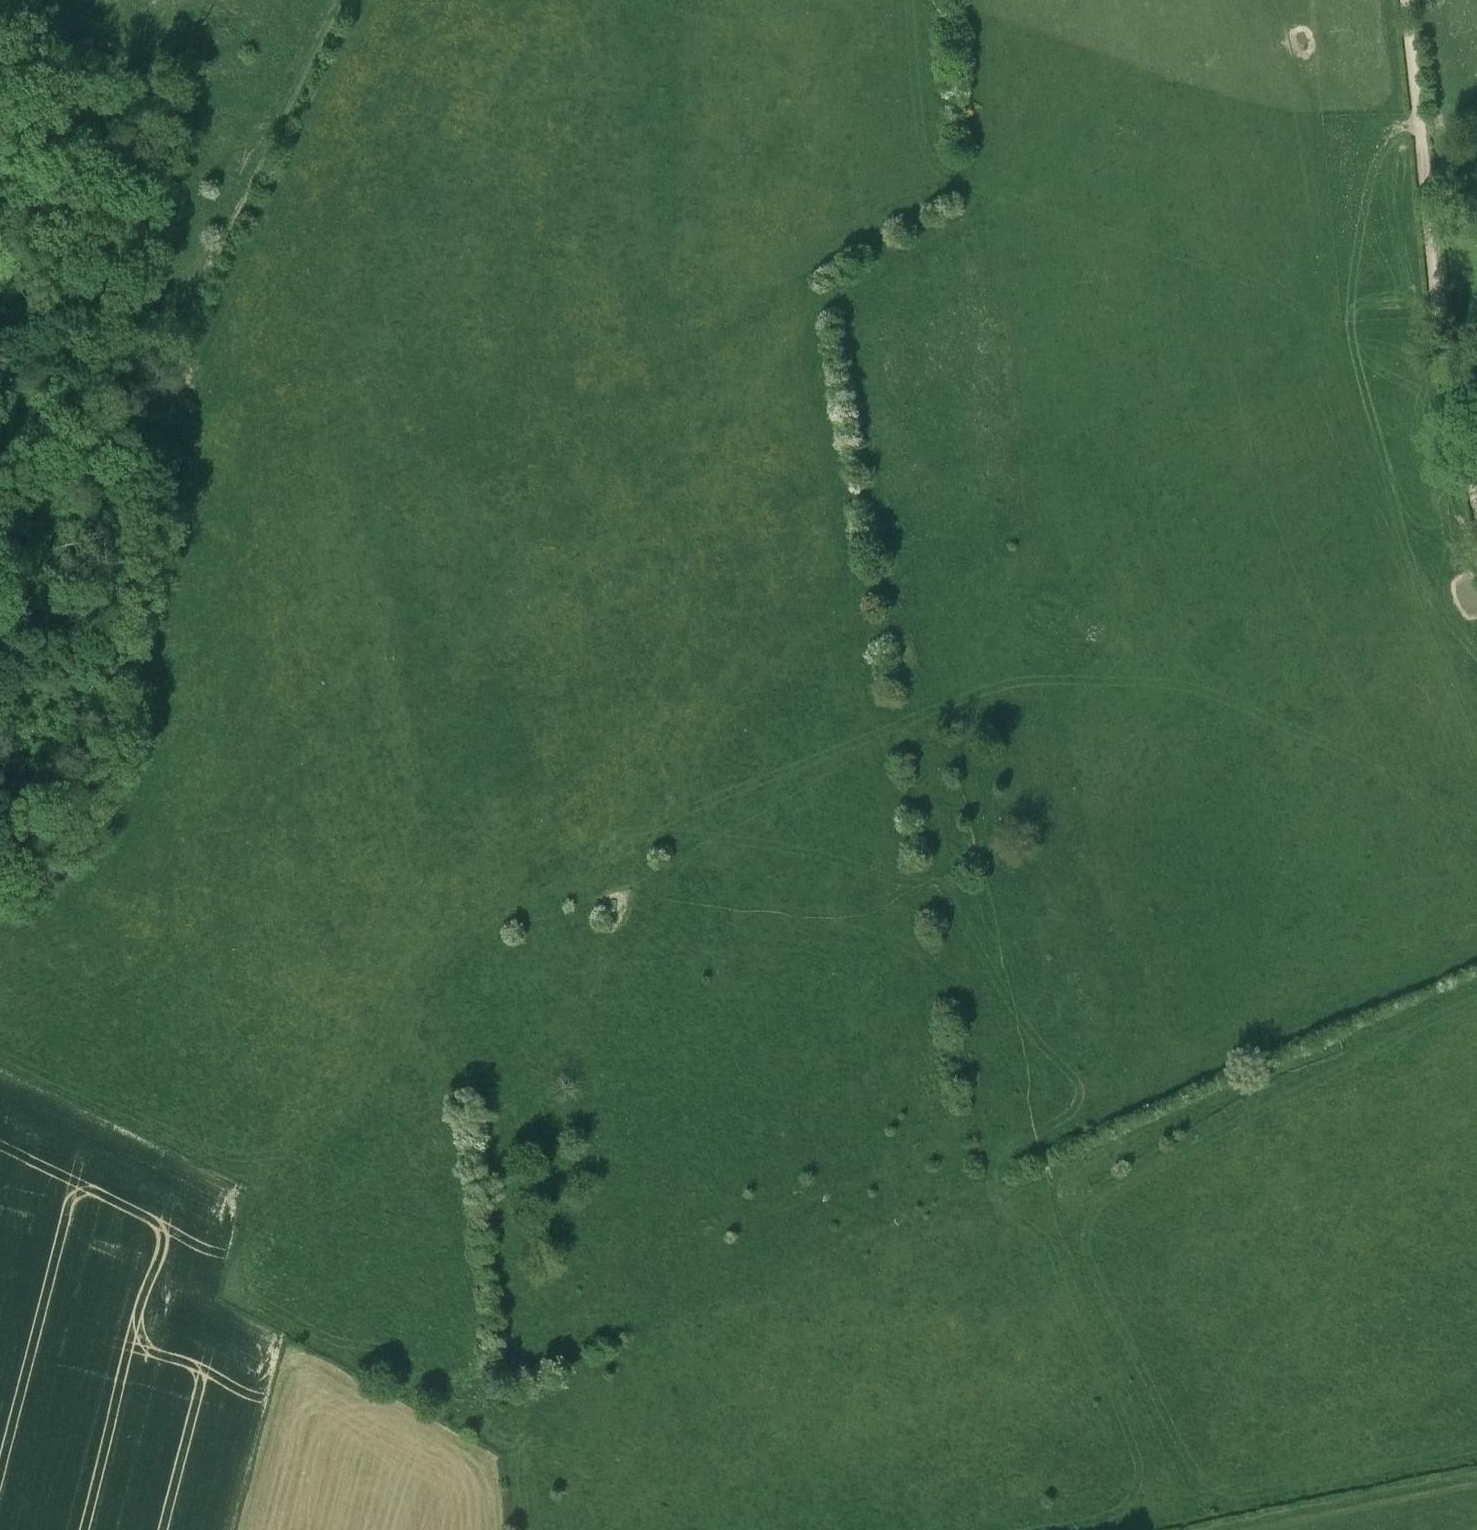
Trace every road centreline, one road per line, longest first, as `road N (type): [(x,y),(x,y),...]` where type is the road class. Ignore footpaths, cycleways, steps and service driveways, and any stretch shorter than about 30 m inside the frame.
road 1 (track): [(1406,0),(1438,331),(1476,510)]

